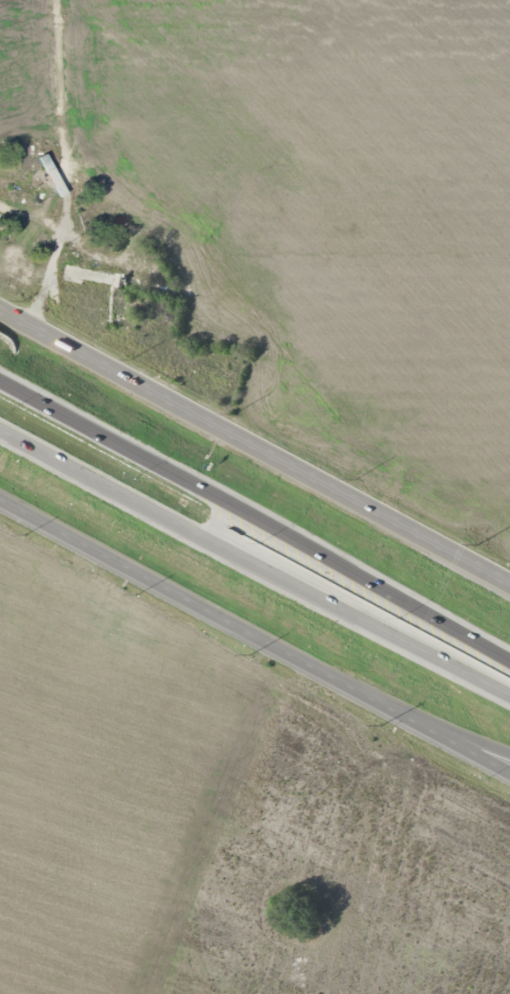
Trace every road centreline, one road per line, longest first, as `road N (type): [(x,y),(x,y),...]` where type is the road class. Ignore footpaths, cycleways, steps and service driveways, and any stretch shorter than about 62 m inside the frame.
road 1 (motorway): [(509,659),(0,383)]
road 2 (secondary): [(509,584),(0,310)]
road 3 (secondary): [(0,500),(509,772)]
road 4 (motorway): [(0,426),(509,696)]
road 5 (track): [(58,0),(60,237),(32,327)]
road 6 (motorway): [(393,709),(509,759)]

